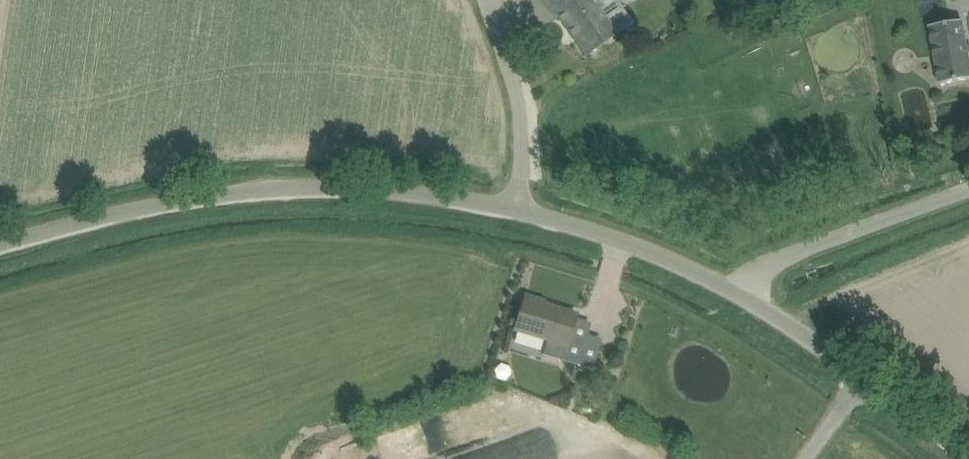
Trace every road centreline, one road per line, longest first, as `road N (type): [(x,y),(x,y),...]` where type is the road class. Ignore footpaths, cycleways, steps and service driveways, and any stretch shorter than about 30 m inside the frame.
road 1 (unclassified): [(751,297),(585,223),(410,188),(227,190),(0,251)]
road 2 (unclassified): [(967,458),(751,297)]
road 3 (residential): [(751,297),(769,270),(968,197)]

